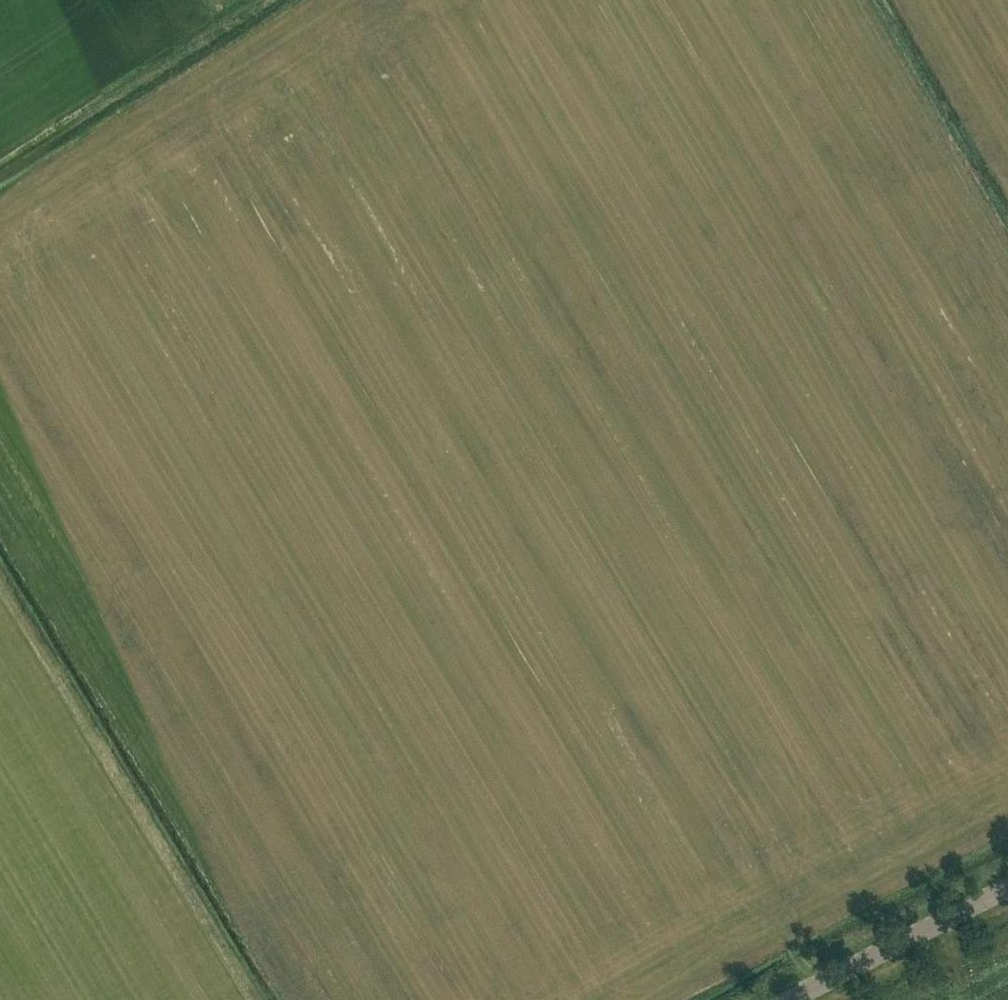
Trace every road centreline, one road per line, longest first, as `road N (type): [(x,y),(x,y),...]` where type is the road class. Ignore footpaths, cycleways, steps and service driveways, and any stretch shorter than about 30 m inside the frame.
road 1 (tertiary): [(792,999),(1007,886)]

